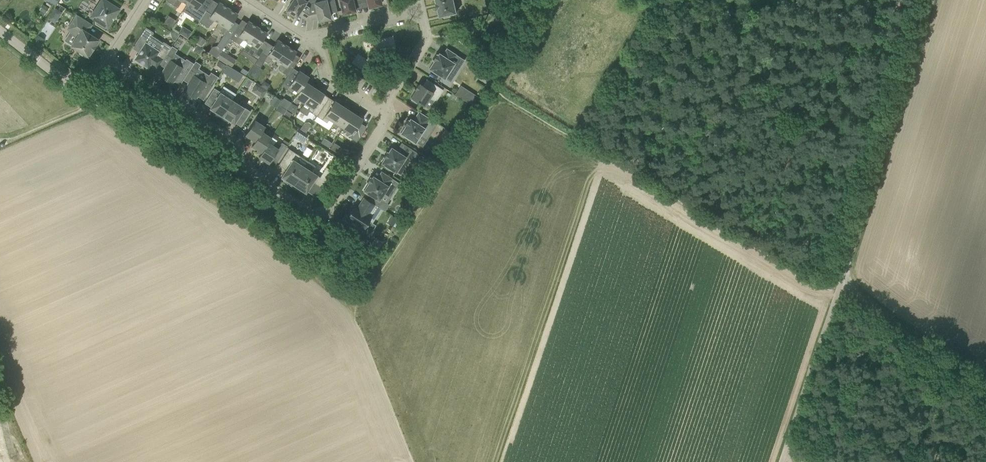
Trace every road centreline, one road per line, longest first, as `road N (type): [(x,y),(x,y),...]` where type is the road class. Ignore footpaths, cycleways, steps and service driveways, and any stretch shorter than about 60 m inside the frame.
road 1 (residential): [(108,63),(232,141),(256,182),(311,218),(325,213),(388,118)]
road 2 (unclassified): [(845,272),(929,0)]
road 3 (unclassified): [(782,461),(845,272)]
road 4 (unclassified): [(845,272),(985,386)]
road 5 (residential): [(0,30),(66,80),(98,74),(108,63)]

